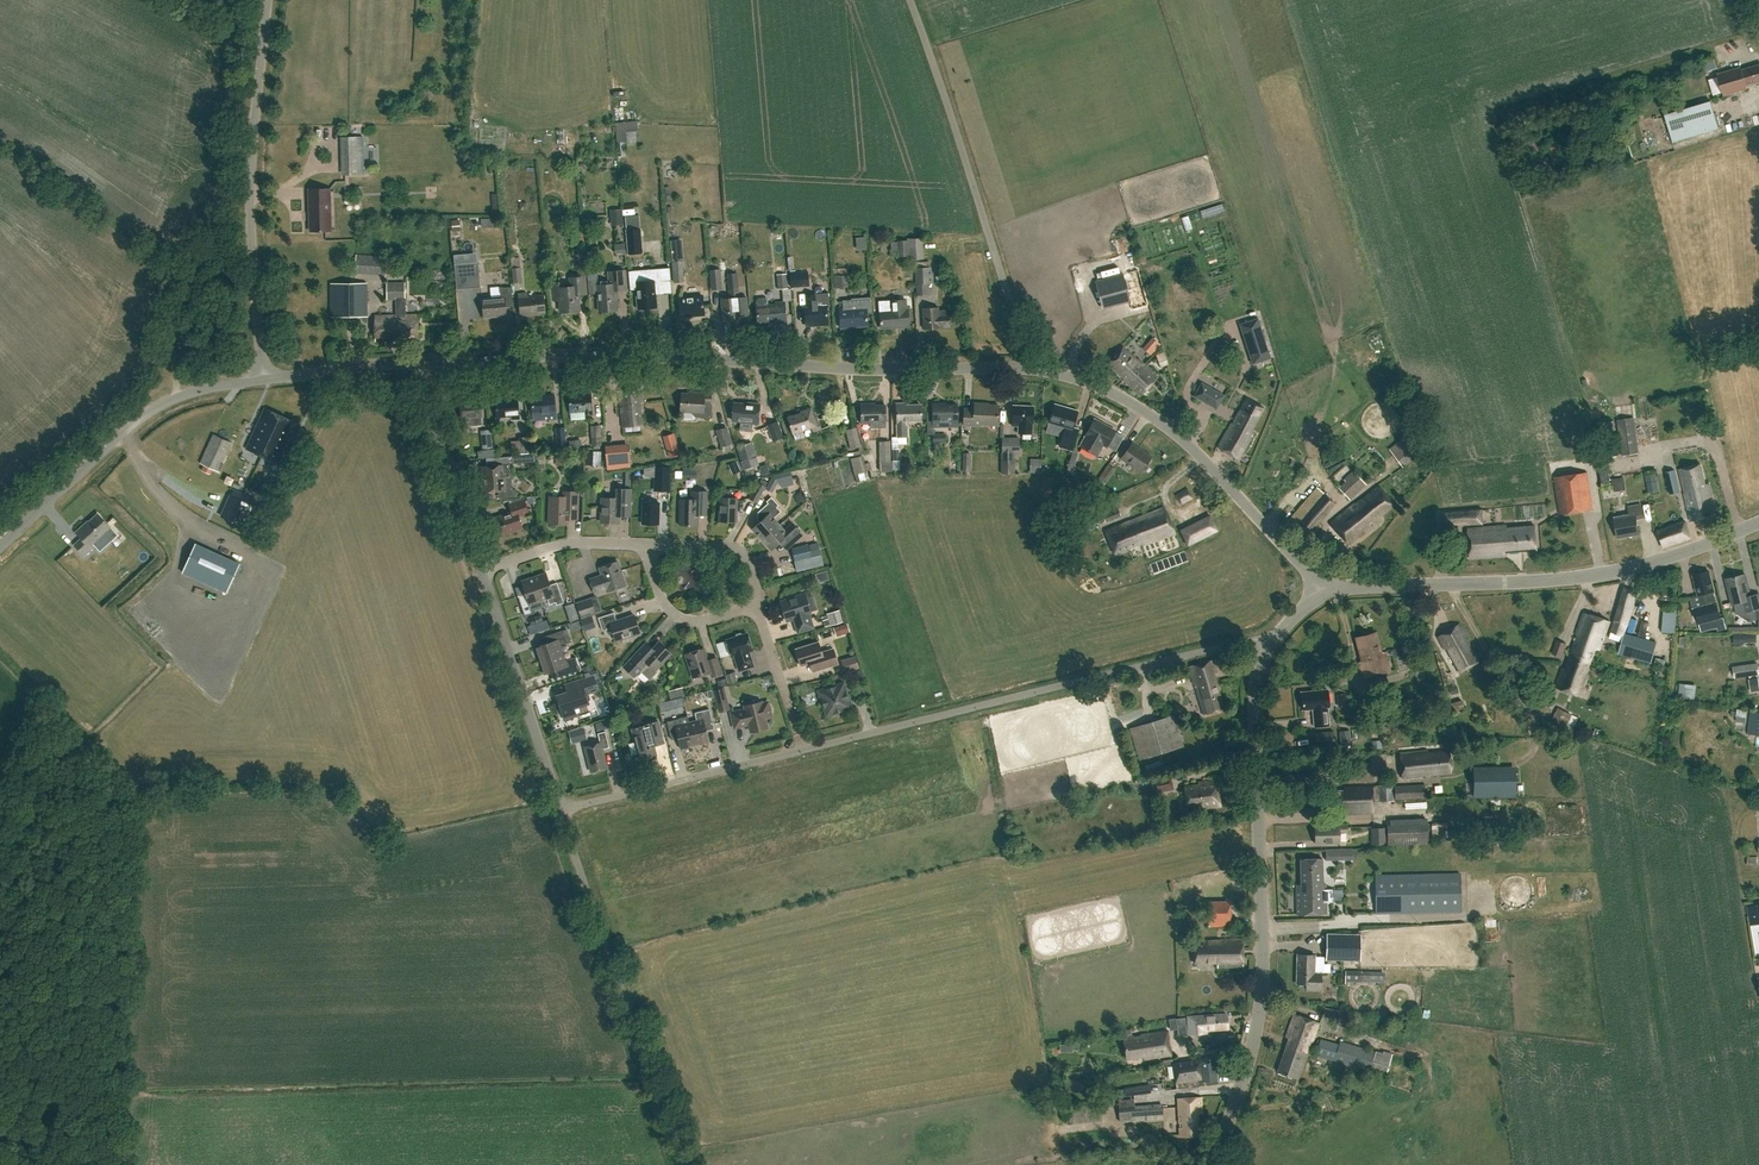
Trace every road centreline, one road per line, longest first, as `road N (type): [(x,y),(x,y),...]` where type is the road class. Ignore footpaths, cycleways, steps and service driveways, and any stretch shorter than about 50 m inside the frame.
road 1 (unclassified): [(560,809),(1269,642)]
road 2 (unclassified): [(1024,368),(868,368),(671,353),(413,363)]
road 3 (unclassified): [(1213,1164),(1258,1025),(1257,713),(1269,642)]
road 4 (unclassified): [(1323,588),(1584,574),(1648,562),(1758,523)]
road 5 (unclassified): [(1024,368),(1023,337),(911,0)]
road 6 (unclassified): [(265,380),(248,163),(266,0)]
road 7 (unclassified): [(1323,588),(1172,428),(1104,387),(1024,368)]
road 8 (unclassified): [(685,1164),(560,809)]
road 9 (unclassified): [(0,545),(156,407),(215,386),(265,380)]
road 10 (unclassified): [(560,809),(481,569)]
road 11 (unclassified): [(481,569),(413,363)]
road 12 (unclassified): [(648,542),(586,540),(481,569)]
road 13 (unclassified): [(754,604),(755,577),(741,551),(648,542)]
road 14 (unclassified): [(265,380),(413,363)]
road 15 (unclassified): [(793,721),(754,604)]

